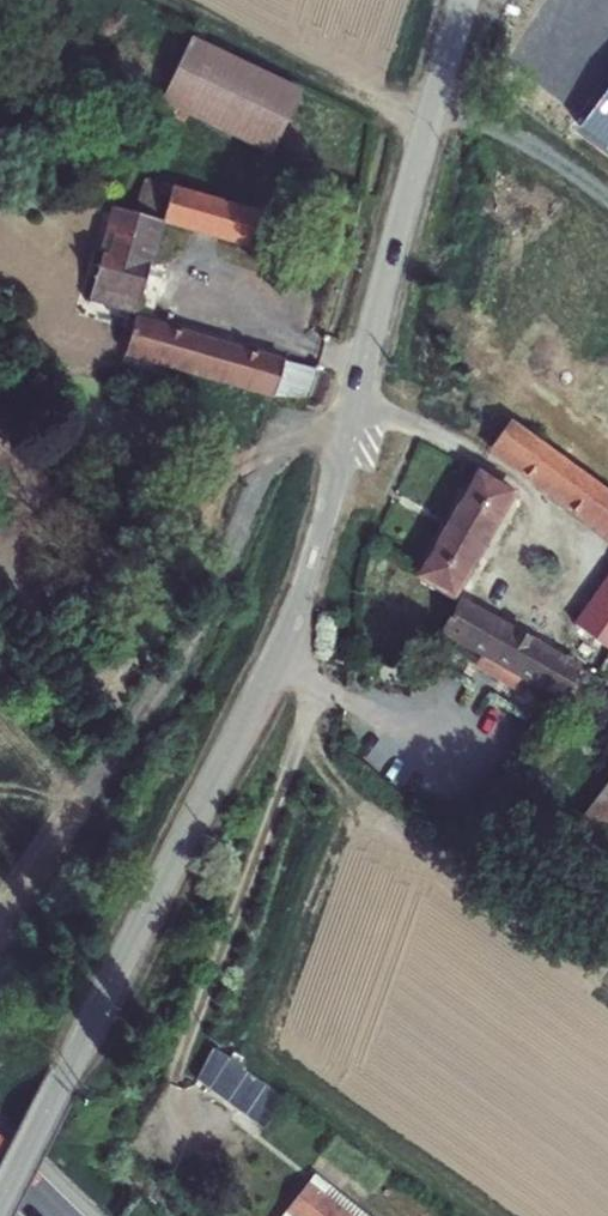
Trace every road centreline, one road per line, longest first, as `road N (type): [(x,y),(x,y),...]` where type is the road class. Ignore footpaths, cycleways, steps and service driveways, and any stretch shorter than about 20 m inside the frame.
road 1 (residential): [(0,1201),(294,612),(465,0)]
road 2 (track): [(183,1061),(302,724),(308,664),(294,612)]
road 3 (track): [(438,94),(529,139),(607,198)]

